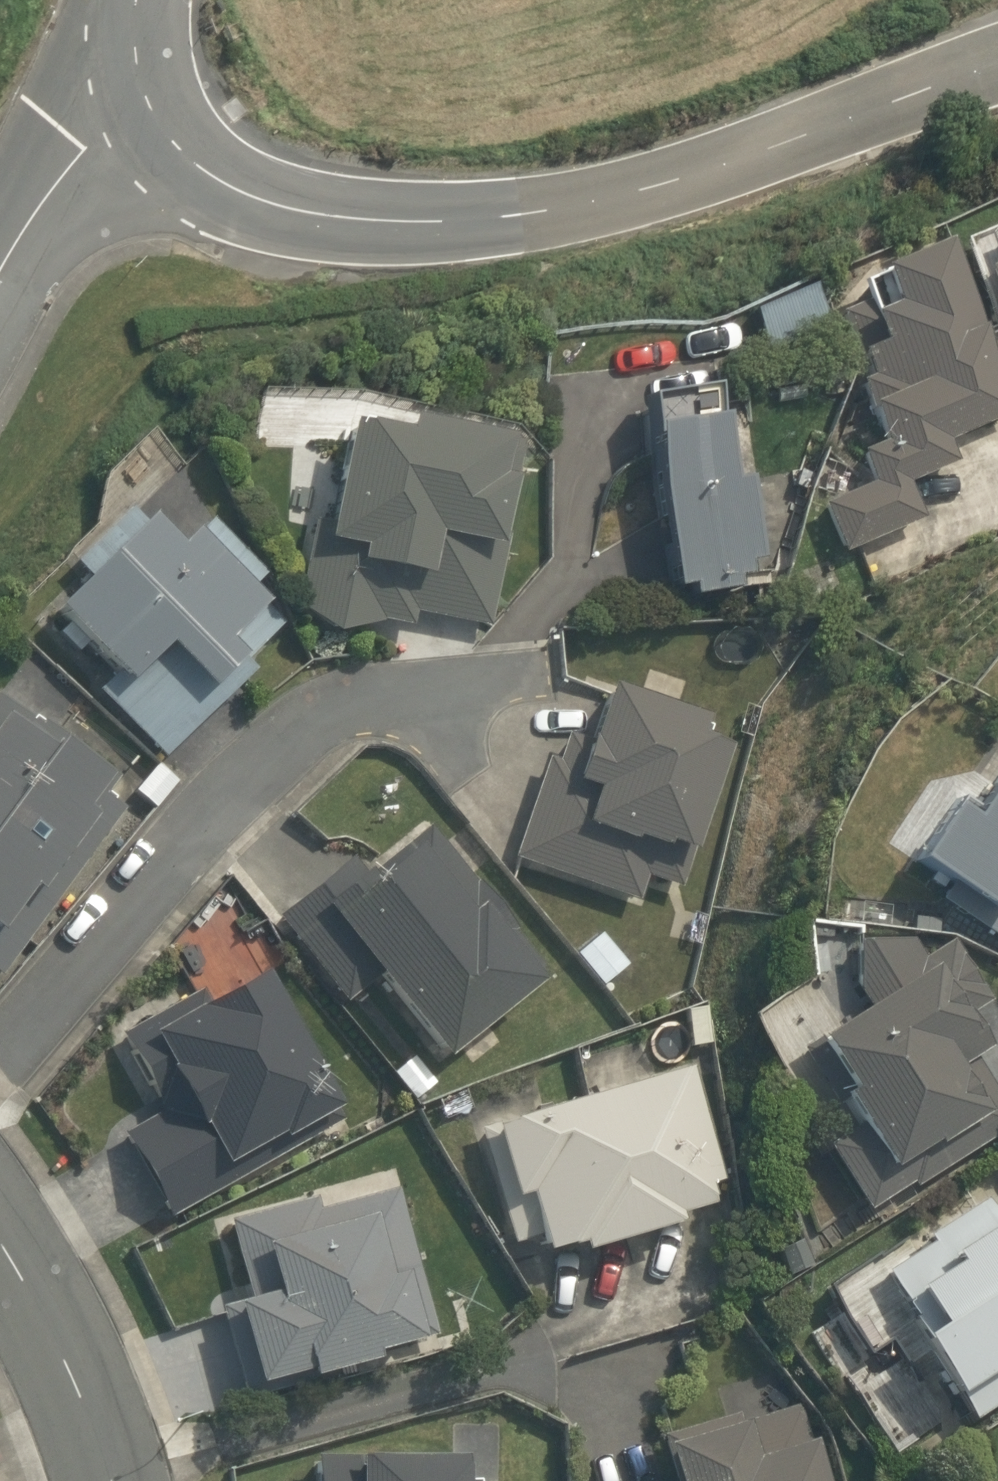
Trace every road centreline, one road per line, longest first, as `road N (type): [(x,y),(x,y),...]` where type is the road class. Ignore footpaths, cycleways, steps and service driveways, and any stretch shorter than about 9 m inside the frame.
road 1 (tertiary): [(997,67),(669,184),(588,205),(441,223),(339,219),(241,193),(205,172),(149,103)]
road 2 (residential): [(0,1052),(187,833),(334,709),(414,699),(478,712)]
road 3 (tertiary): [(0,1214),(19,1239),(114,1480)]
road 4 (tertiary): [(0,272),(89,149),(149,103)]

